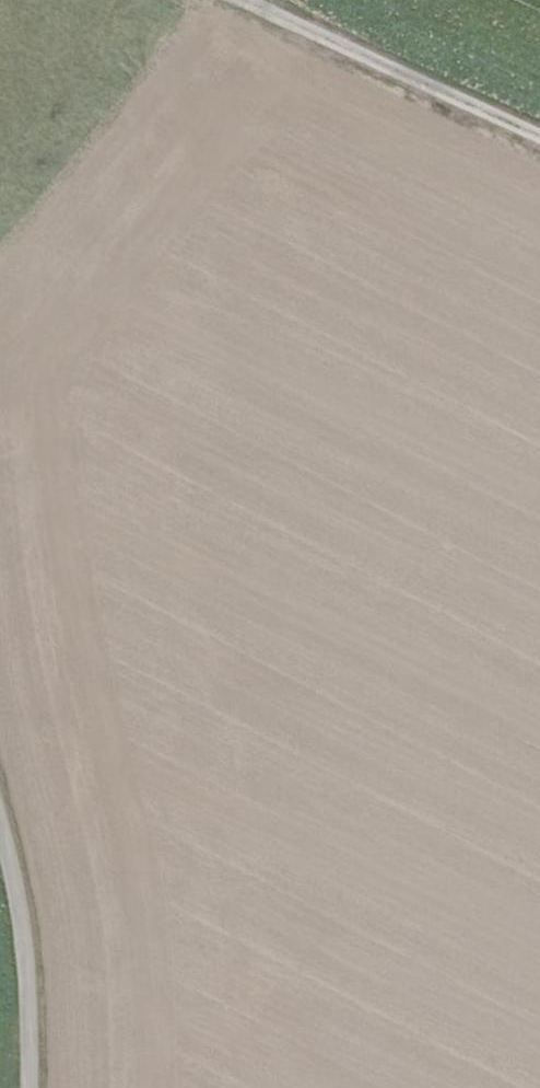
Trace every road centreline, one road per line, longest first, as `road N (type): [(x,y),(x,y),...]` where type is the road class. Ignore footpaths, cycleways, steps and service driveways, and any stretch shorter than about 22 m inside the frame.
road 1 (track): [(539,129),(258,0)]
road 2 (track): [(38,1087),(36,963),(0,799)]

